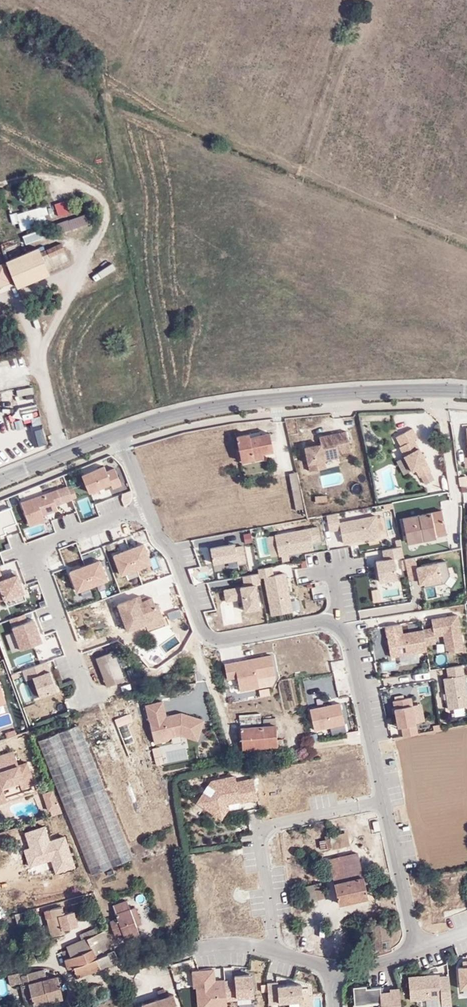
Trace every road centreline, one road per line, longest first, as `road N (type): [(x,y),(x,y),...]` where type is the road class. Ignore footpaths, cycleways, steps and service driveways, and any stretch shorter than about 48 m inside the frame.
road 1 (track): [(137,169),(139,143),(164,131),(466,255)]
road 2 (unclassified): [(118,433),(226,404),(466,390)]
road 3 (residential): [(335,977),(278,949),(258,834),(263,824),(385,798)]
road 4 (track): [(466,374),(265,383),(169,399)]
road 5 (residential): [(335,624),(216,640),(204,632),(147,505)]
road 6 (track): [(172,416),(139,236),(147,187),(119,157)]
road 7 (residential): [(86,696),(39,551),(147,505)]
road 8 (residential): [(335,977),(415,946),(385,798)]
road 9 (track): [(306,380),(318,362),(318,261),(329,199)]
road 10 (residential): [(385,798),(354,645),(335,624)]
road 11 (track): [(111,109),(97,47),(36,11),(12,8),(0,23)]
road 12 (unclassified): [(0,478),(118,433)]

